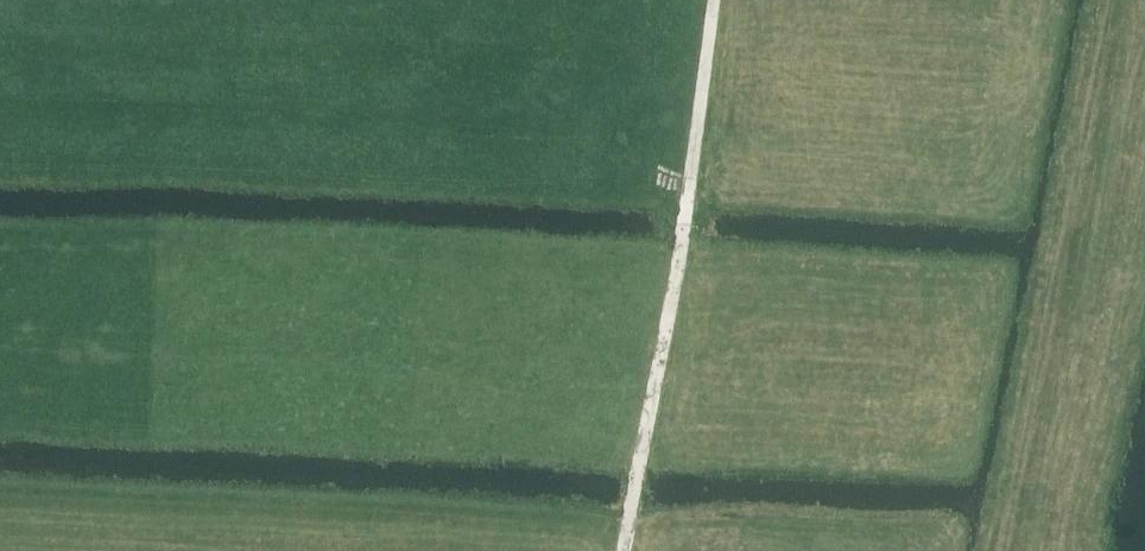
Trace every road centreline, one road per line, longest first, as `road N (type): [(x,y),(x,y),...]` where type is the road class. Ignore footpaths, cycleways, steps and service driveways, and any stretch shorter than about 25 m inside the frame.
road 1 (track): [(1111,0),(1003,550)]
road 2 (track): [(622,550),(692,189),(716,0)]

